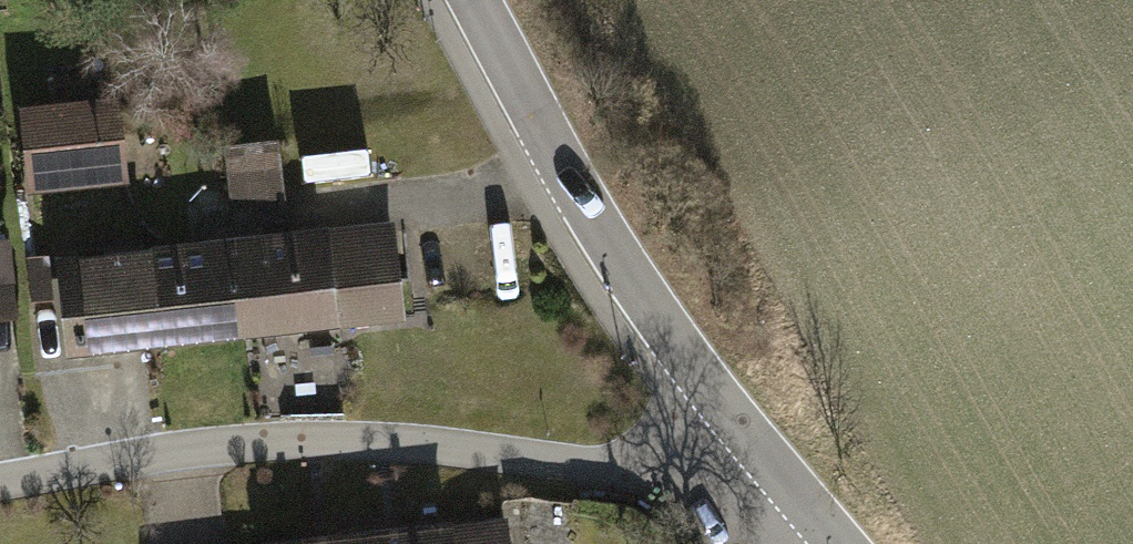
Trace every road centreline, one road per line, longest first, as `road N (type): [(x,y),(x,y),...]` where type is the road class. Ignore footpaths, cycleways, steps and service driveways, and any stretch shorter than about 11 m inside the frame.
road 1 (residential): [(750,447),(655,477),(358,440),(245,443),(0,480)]
road 2 (tertiary): [(750,447),(570,182),(474,0)]
road 3 (tertiary): [(827,540),(750,447)]

